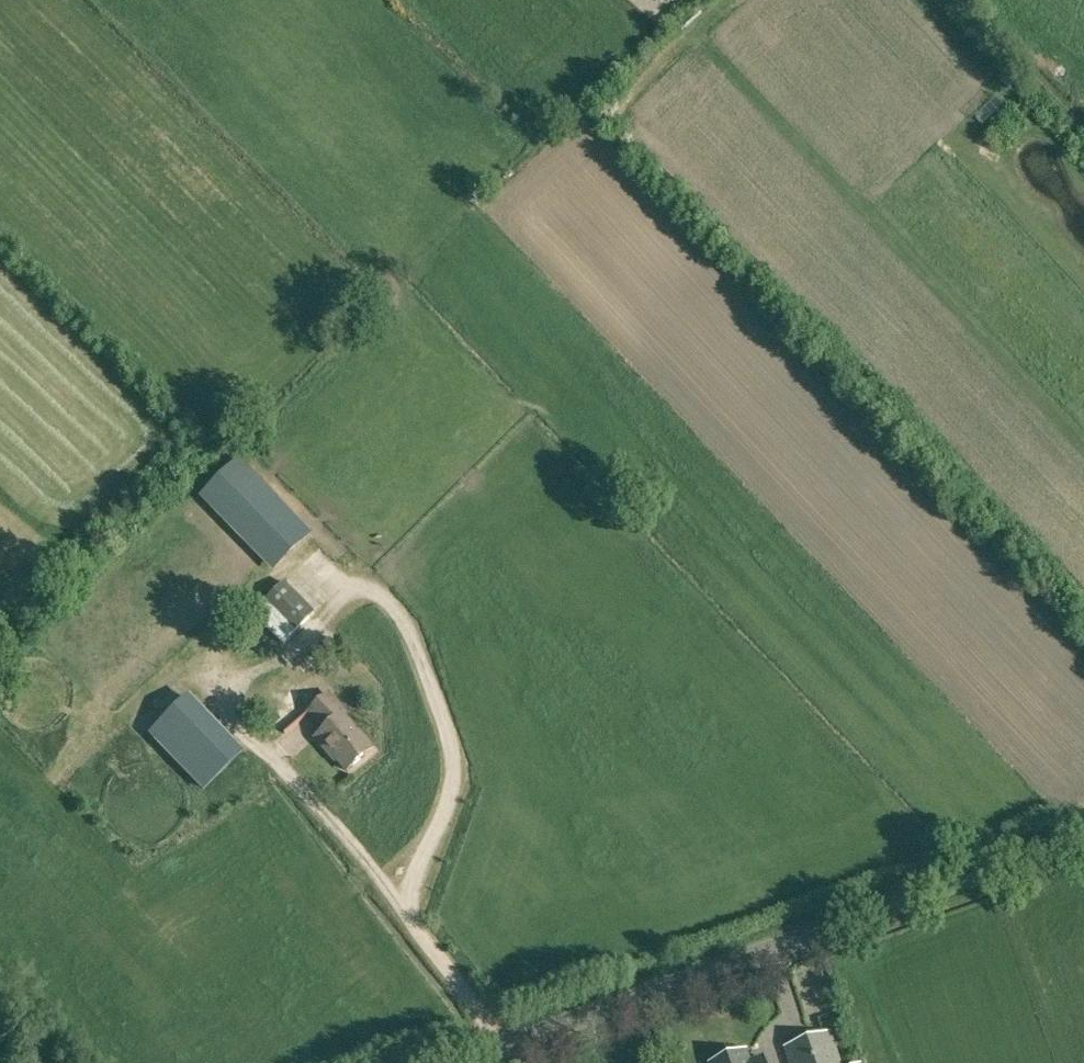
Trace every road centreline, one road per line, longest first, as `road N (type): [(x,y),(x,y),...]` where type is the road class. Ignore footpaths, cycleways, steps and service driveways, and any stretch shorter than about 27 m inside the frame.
road 1 (unclassified): [(451,1062),(1083,835)]

